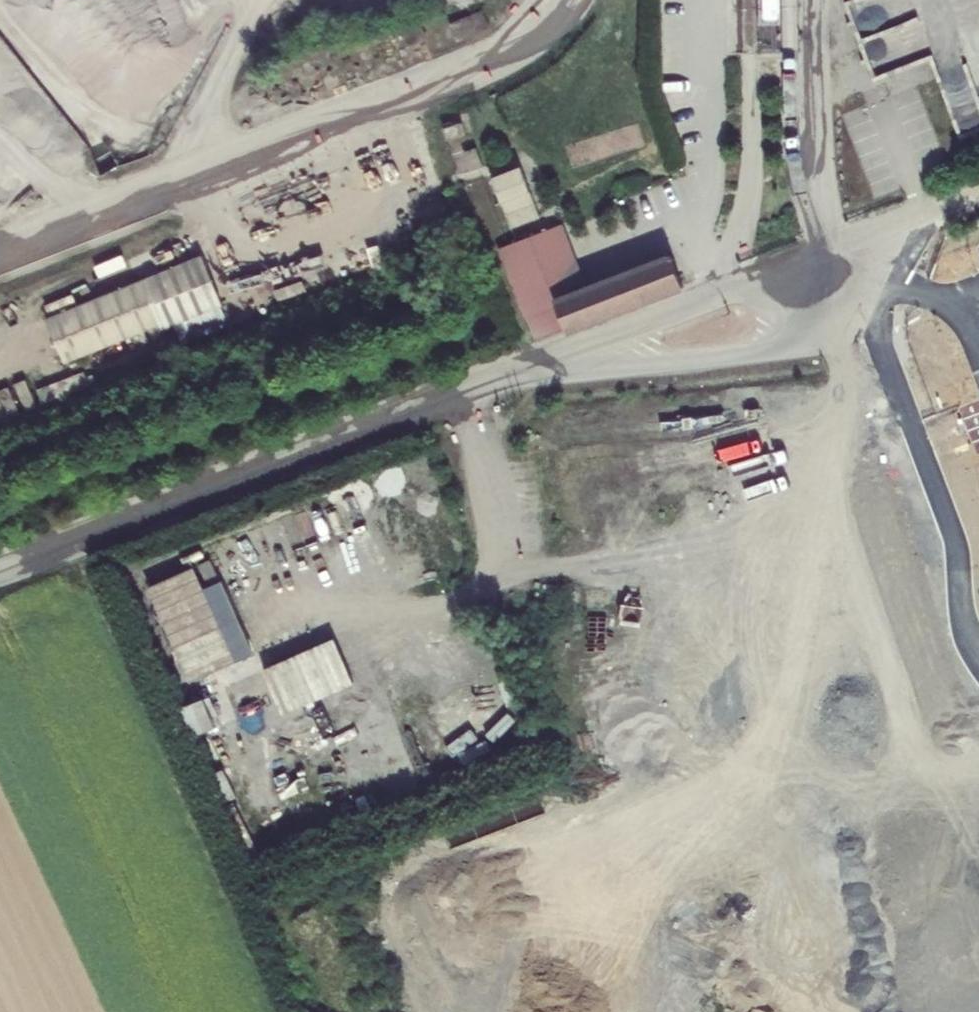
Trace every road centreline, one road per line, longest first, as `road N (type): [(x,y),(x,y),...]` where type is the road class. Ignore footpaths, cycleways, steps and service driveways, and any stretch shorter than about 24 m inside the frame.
road 1 (residential): [(0,574),(505,378)]
road 2 (residential): [(505,378),(766,353),(816,321),(833,286),(834,252)]
road 3 (residential): [(505,378),(834,252)]
road 4 (residential): [(834,252),(978,194)]

